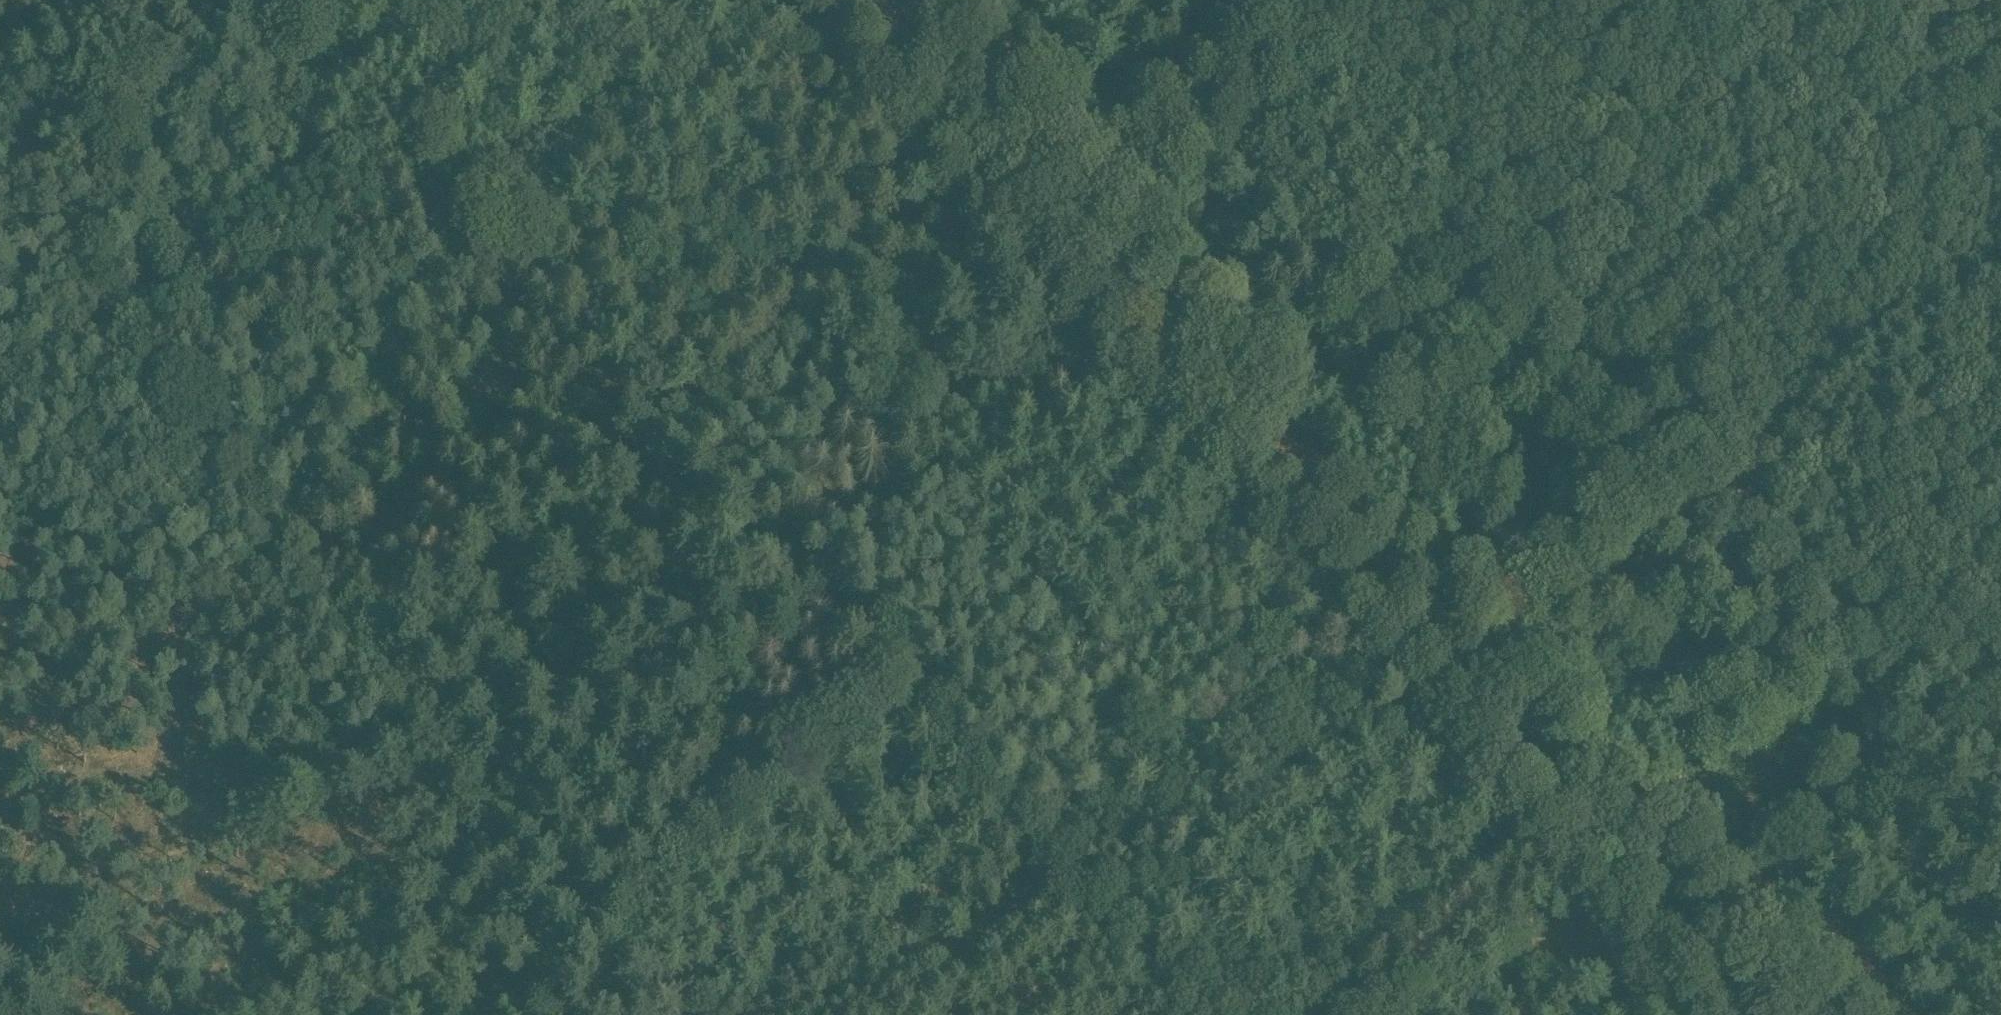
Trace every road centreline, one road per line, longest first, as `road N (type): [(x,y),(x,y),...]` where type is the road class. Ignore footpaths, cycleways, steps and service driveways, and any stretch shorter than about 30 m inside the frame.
road 1 (track): [(877,0),(1754,1014)]
road 2 (track): [(678,1014),(124,373),(84,363),(75,349),(101,158),(116,123),(139,0)]
road 3 (track): [(1439,647),(2000,266)]
road 4 (track): [(0,958),(418,718)]
road 5 (track): [(0,693),(272,544)]
road 6 (track): [(1176,1014),(988,795)]
road 7 (track): [(0,224),(101,158)]

